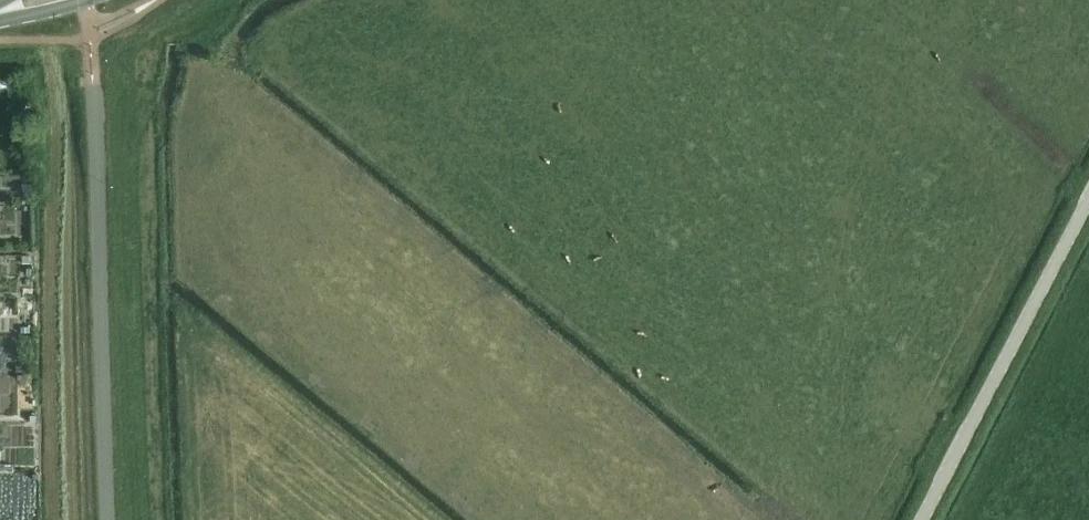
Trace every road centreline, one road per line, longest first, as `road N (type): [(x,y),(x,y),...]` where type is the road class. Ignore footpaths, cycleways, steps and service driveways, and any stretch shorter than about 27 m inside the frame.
road 1 (unclassified): [(925,519),(1088,202)]

